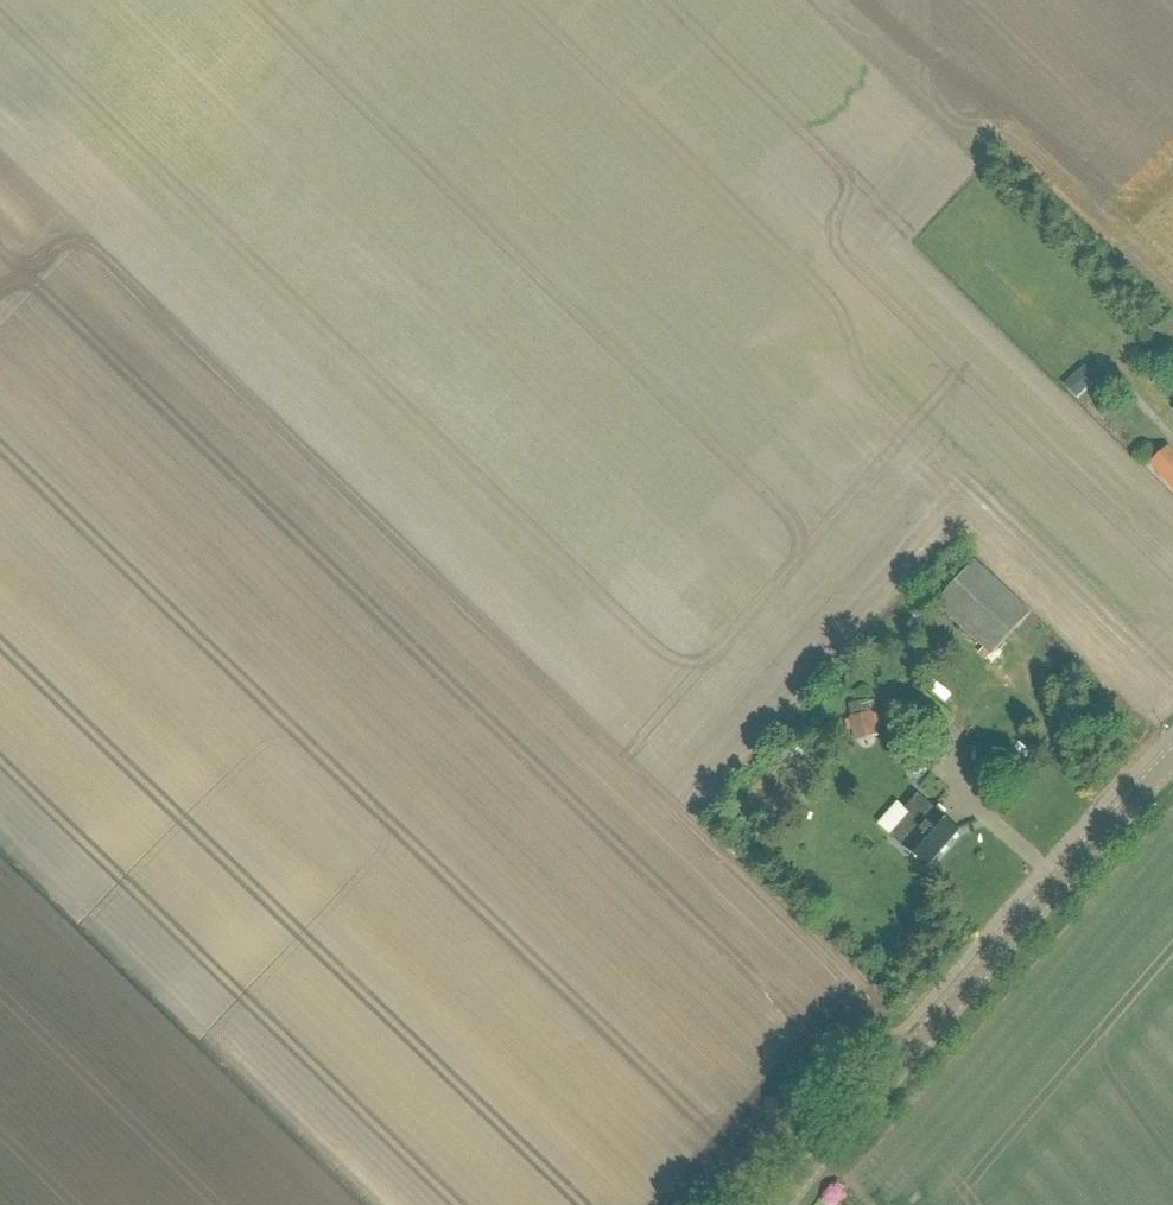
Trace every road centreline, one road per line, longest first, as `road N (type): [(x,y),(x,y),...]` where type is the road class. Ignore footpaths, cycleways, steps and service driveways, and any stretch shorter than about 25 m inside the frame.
road 1 (tertiary): [(779,1204),(1172,760)]

